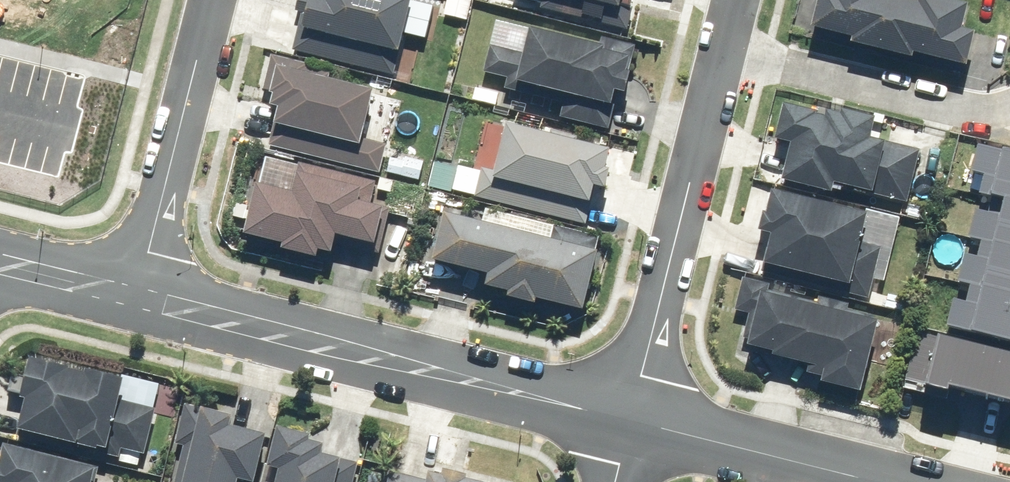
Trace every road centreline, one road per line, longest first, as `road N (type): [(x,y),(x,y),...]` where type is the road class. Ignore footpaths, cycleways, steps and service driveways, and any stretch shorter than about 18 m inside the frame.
road 1 (residential): [(137,304),(630,428)]
road 2 (residential): [(723,51),(630,428)]
road 3 (residential): [(213,0),(137,304)]
road 4 (residential): [(723,51),(991,116),(1009,111)]
road 5 (residential): [(630,428),(846,481)]
road 6 (residential): [(0,269),(137,304)]

